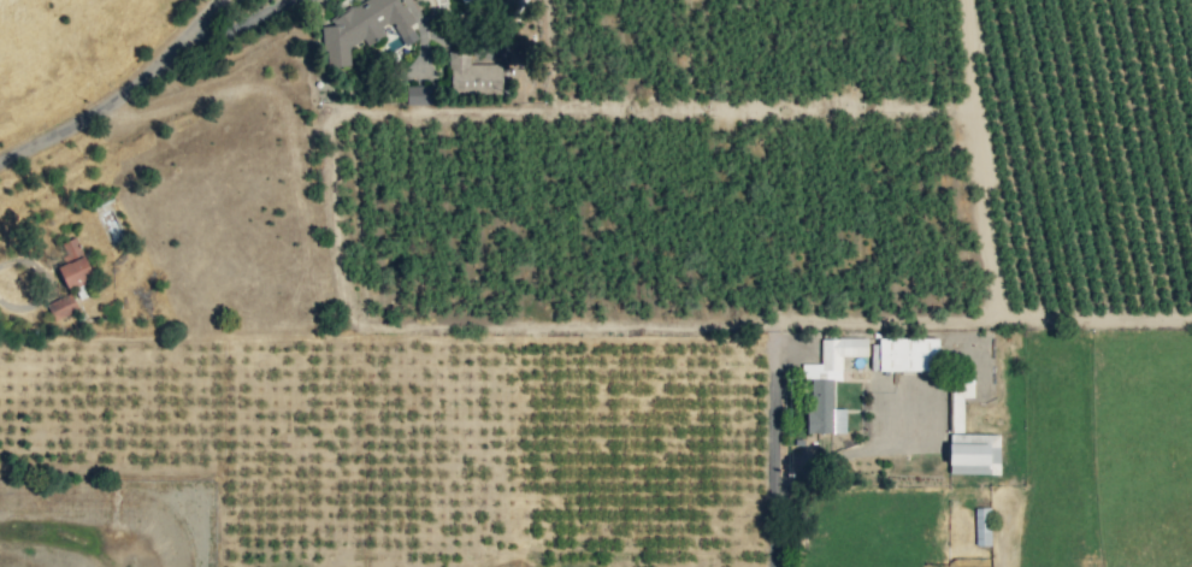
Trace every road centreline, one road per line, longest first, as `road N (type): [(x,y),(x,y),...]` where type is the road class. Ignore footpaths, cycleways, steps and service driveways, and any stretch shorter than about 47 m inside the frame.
road 1 (residential): [(0,161),(152,81),(226,0)]
road 2 (residential): [(768,566),(765,354)]

